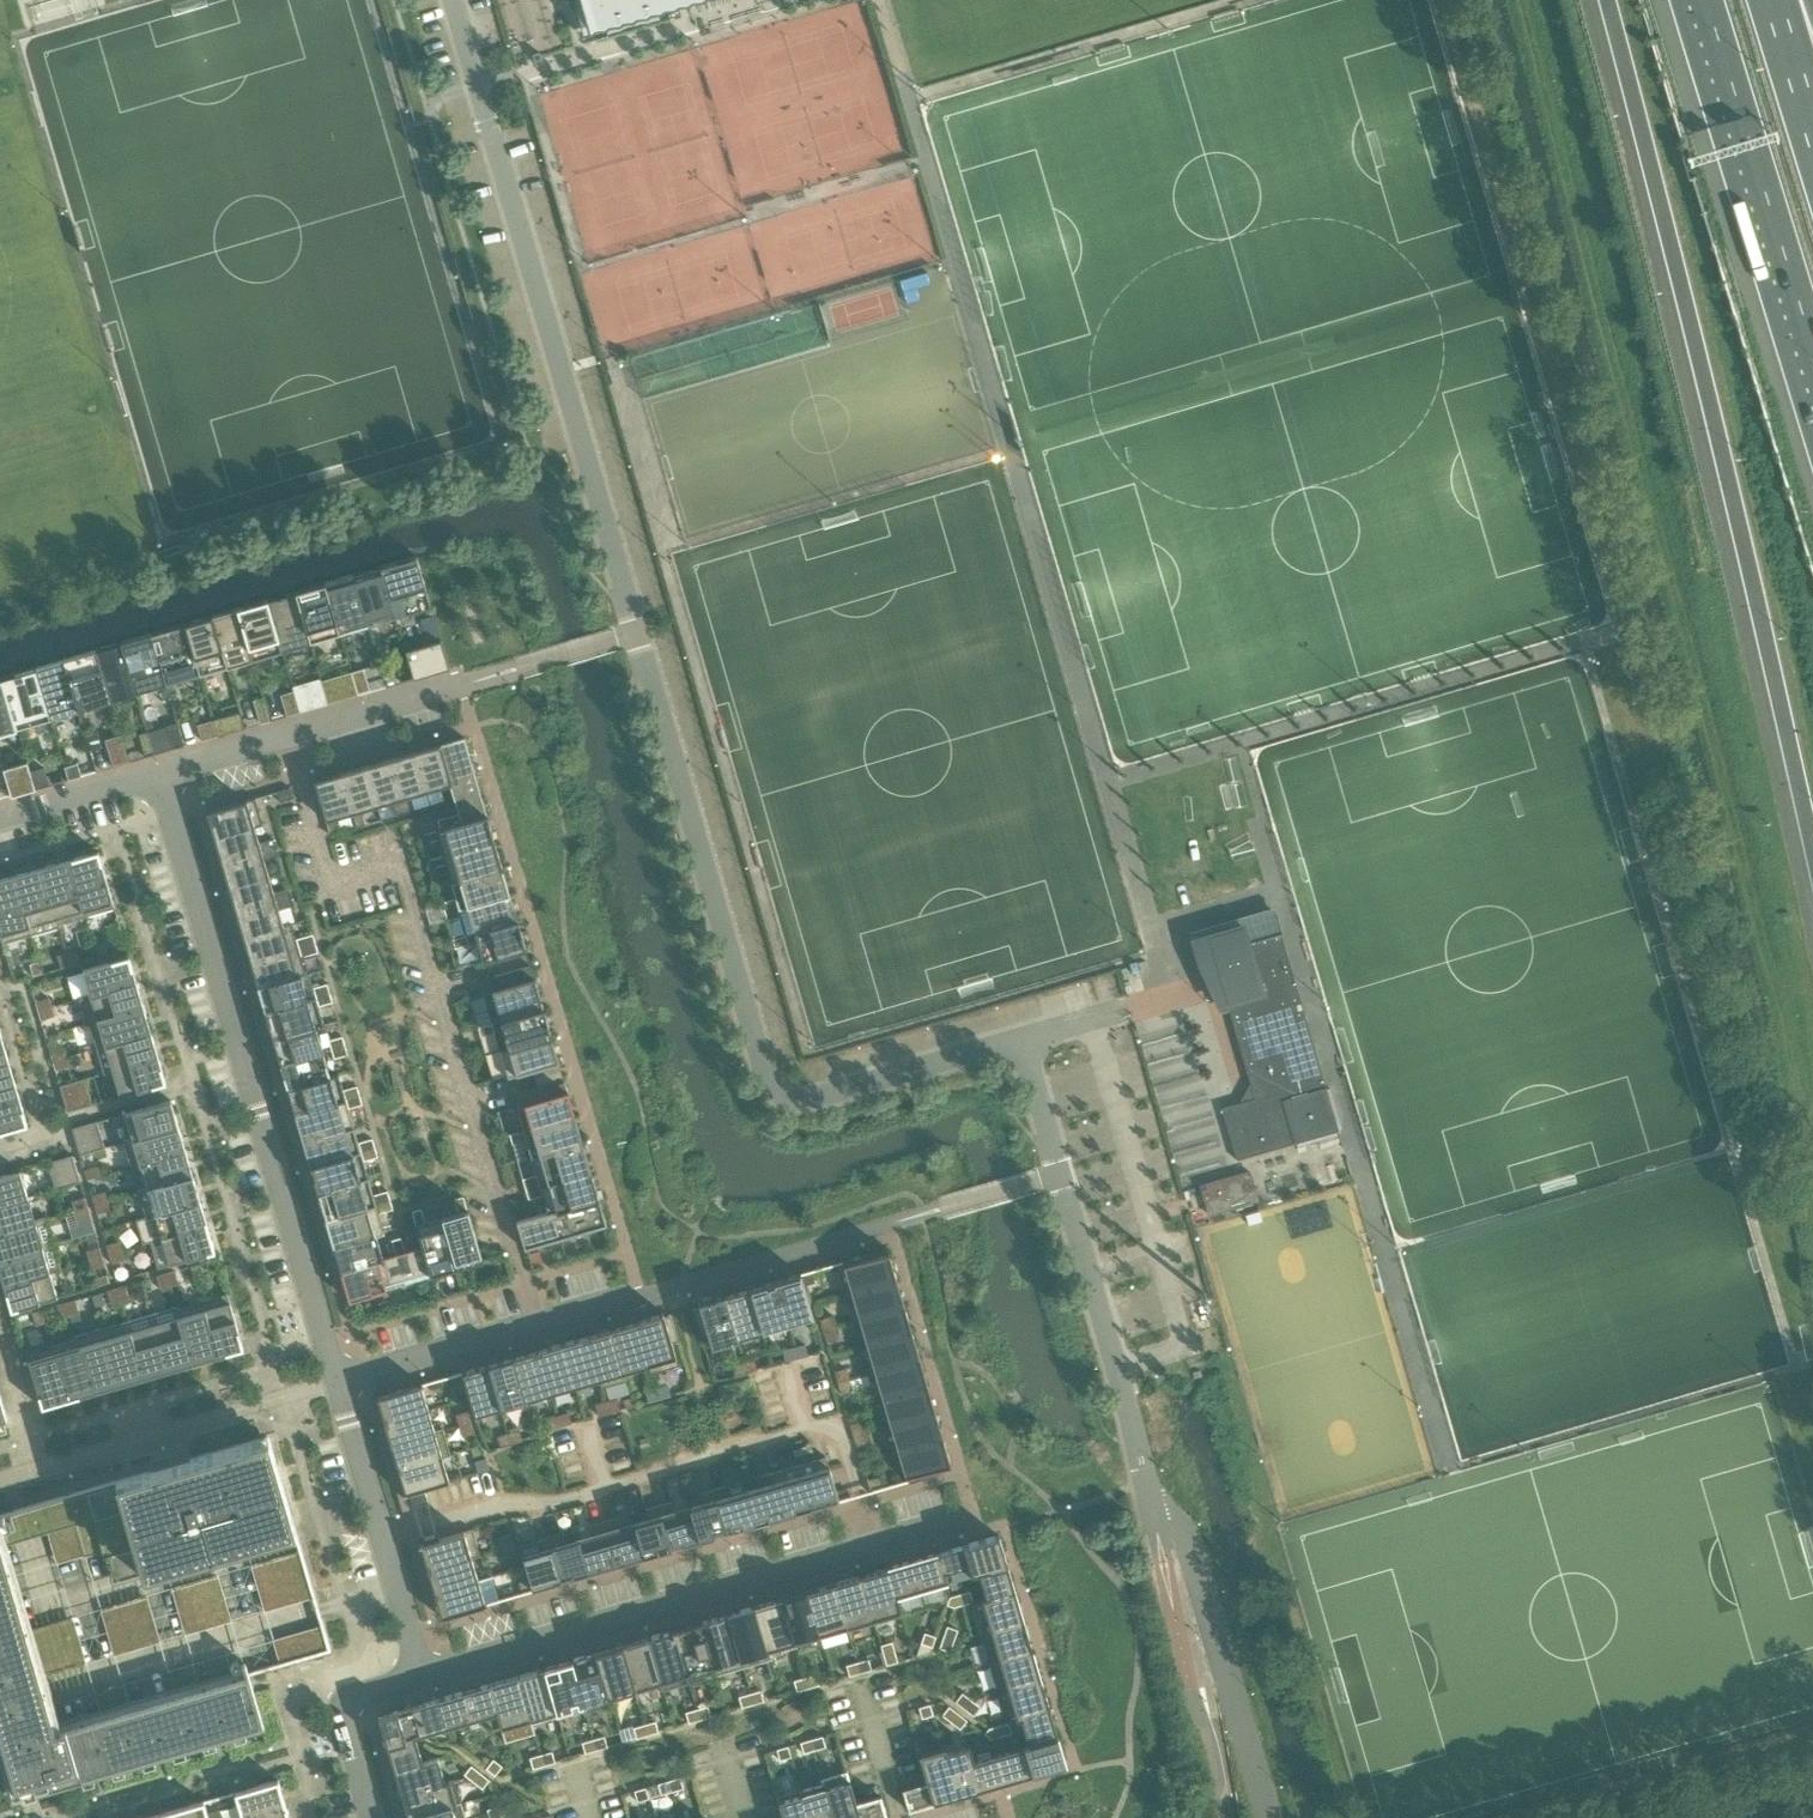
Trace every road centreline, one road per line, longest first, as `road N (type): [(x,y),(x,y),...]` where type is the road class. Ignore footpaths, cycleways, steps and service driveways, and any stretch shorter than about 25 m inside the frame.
road 1 (unclassified): [(636,635),(771,1086),(789,1099),(809,1099),(1022,1038),(1153,1512)]
road 2 (motorway): [(1598,0),(1768,659),(1812,875)]
road 3 (unclassified): [(636,635),(452,0)]
road 4 (residential): [(334,1383),(156,774)]
road 5 (residential): [(420,1676),(949,1522)]
road 6 (motorway): [(1699,0),(1812,369)]
road 7 (residential): [(519,669),(156,774)]
road 8 (unclassified): [(1268,1817),(1192,1549),(1168,1518),(1153,1512)]
road 9 (residential): [(334,1383),(646,1295)]
road 10 (residential): [(420,1676),(334,1383)]
road 11 (residential): [(370,1817),(341,1705),(351,1695),(420,1676)]
road 12 (residential): [(156,774),(0,821)]
road 13 (motorway): [(1812,138),(1771,0)]

